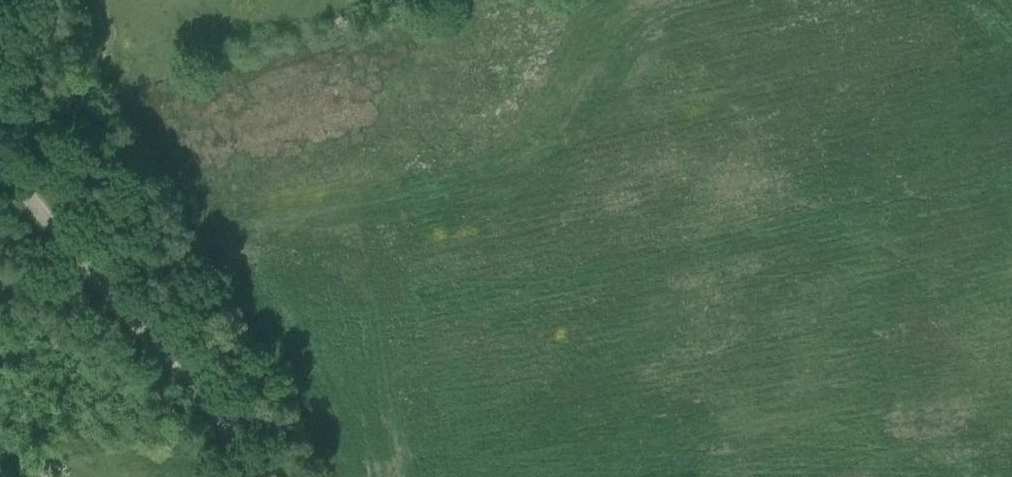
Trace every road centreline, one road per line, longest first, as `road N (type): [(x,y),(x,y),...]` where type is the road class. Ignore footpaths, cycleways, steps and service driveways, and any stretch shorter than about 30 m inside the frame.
road 1 (unclassified): [(274,476),(0,145)]

